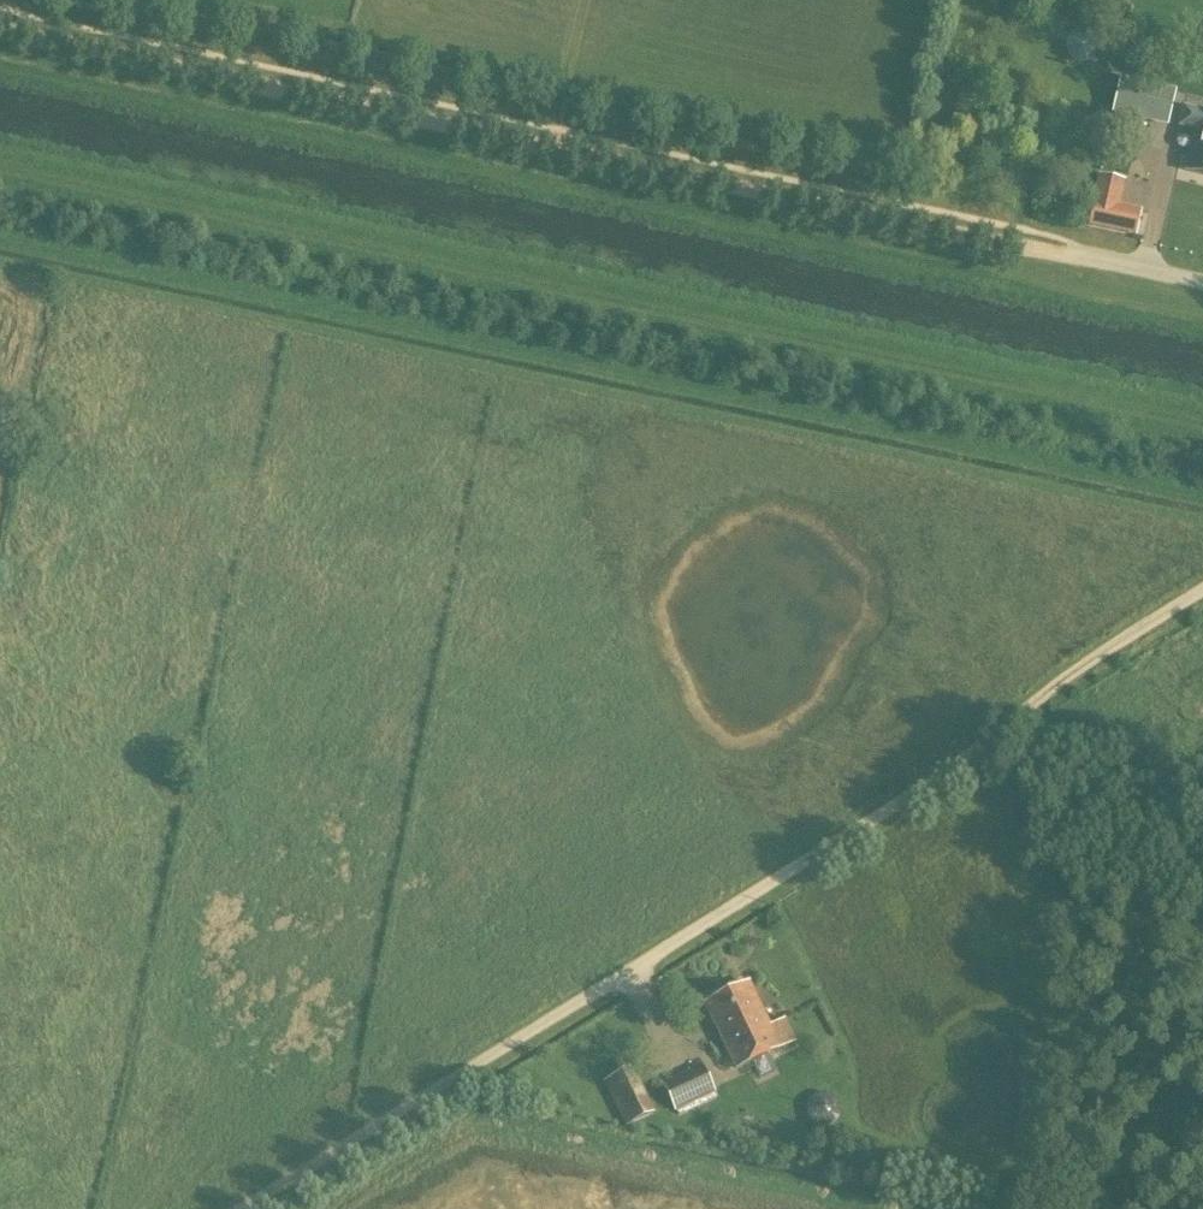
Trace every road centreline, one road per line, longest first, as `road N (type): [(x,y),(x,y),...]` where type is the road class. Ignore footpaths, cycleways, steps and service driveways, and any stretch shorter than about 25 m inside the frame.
road 1 (track): [(1202,421),(0,167)]
road 2 (track): [(231,1208),(934,783),(1062,676),(1202,586)]
road 3 (track): [(1081,255),(0,27)]
road 4 (unclassified): [(1202,281),(1081,255)]

